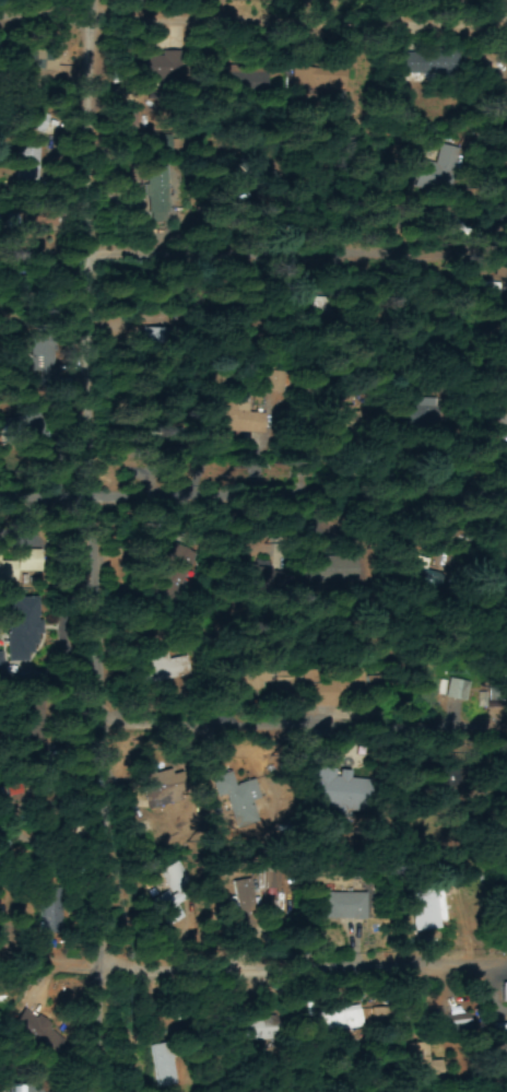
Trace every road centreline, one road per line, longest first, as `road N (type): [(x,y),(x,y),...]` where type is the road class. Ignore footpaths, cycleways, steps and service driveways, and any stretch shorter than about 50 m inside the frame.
road 1 (residential): [(98,1091),(107,0)]
road 2 (residential): [(0,481),(506,460)]
road 3 (residential): [(98,968),(506,968)]
road 4 (residential): [(506,226),(105,222)]
road 5 (residential): [(506,682),(105,684)]

